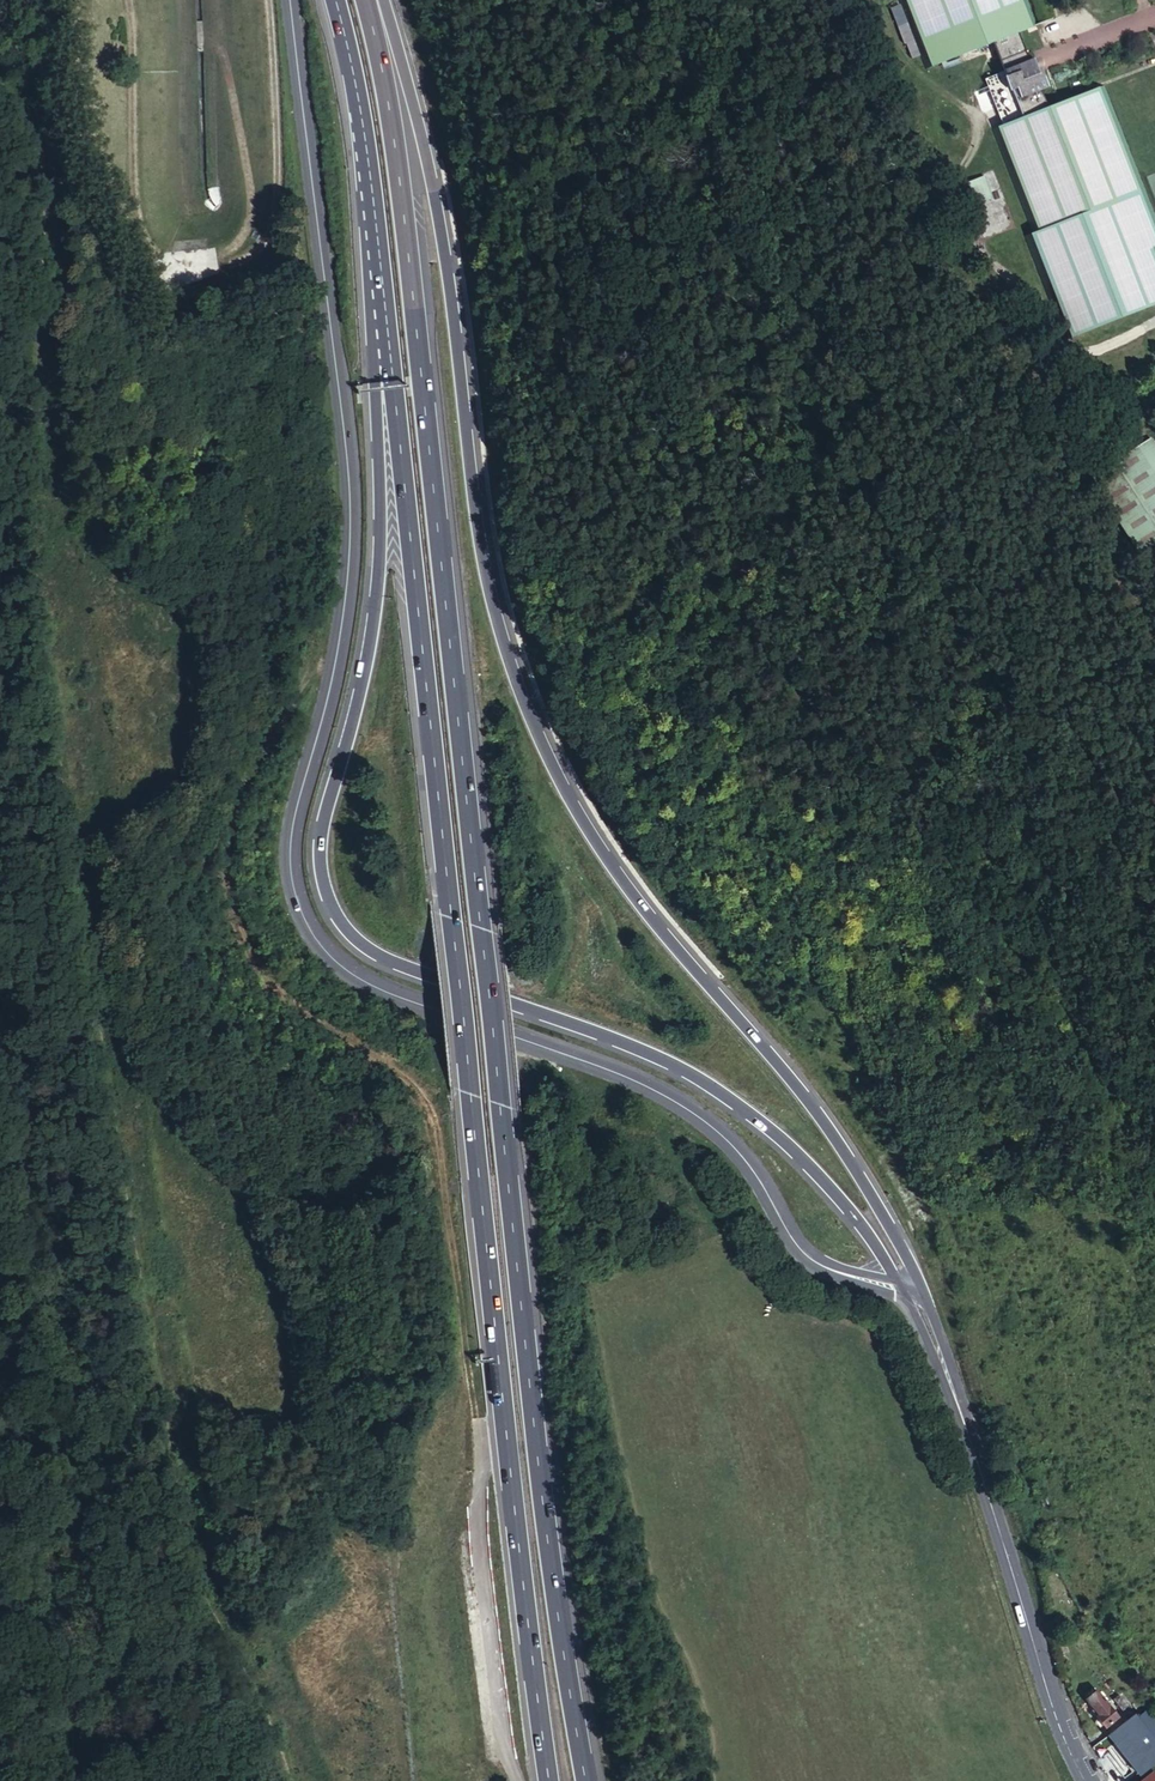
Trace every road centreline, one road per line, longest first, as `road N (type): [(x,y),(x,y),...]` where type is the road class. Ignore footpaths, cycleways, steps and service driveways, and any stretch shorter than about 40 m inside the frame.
road 1 (trunk): [(589,1780),(533,1402),(399,168),(368,0)]
road 2 (track): [(0,90),(33,123),(41,156),(36,607),(121,1175),(193,1576),(254,1685),(290,1780)]
road 3 (secondary): [(285,0),(348,463),(342,614),(291,846),(305,912),(369,979),(635,1080),(681,1105),(750,1168),(805,1256),(897,1287)]
road 4 (trunk): [(391,359),(550,1780)]
road 5 (trunk): [(921,1284),(818,1113),(643,913),(555,771),(496,594),(440,212),(405,62),(382,0)]
road 6 (trunk): [(391,359),(377,606),(364,686),(321,835),(322,874),(338,912),(355,935),(398,964),(633,1048),(741,1107),(808,1166),(897,1287)]
road 7 (track): [(0,1305),(49,1576),(116,1725),(131,1780)]
road 8 (secondary): [(1084,1780),(1050,1706),(952,1382)]
road 9 (trunk): [(337,0),(367,145),(391,359)]

